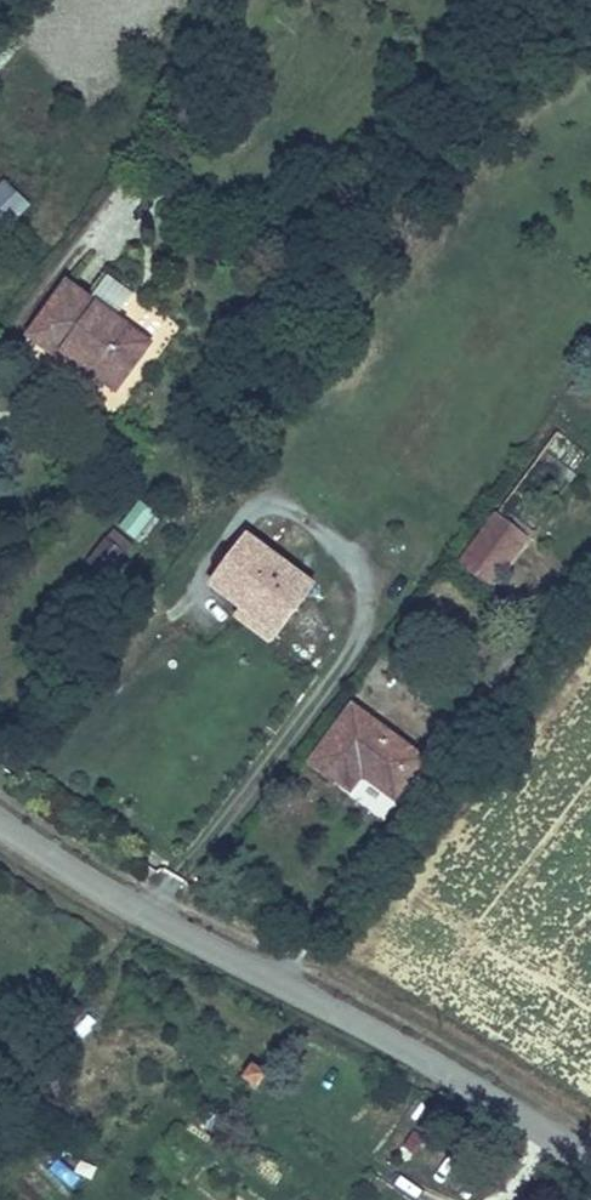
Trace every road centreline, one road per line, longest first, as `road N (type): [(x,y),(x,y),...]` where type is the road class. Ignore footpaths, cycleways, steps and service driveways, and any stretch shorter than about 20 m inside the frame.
road 1 (tertiary): [(0,808),(112,887),(419,1054),(590,1166)]

